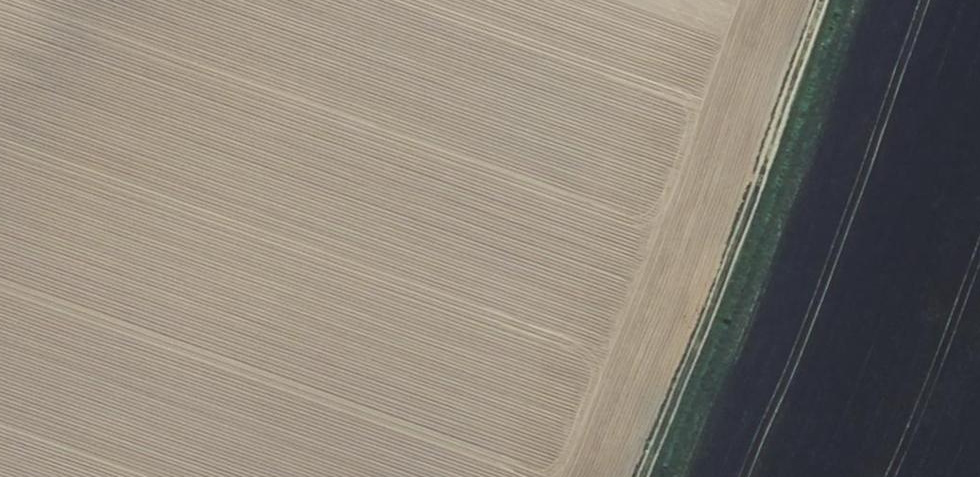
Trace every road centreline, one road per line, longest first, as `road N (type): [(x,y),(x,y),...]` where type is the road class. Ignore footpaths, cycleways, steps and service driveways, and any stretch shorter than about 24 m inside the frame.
road 1 (track): [(641,476),(821,0)]

